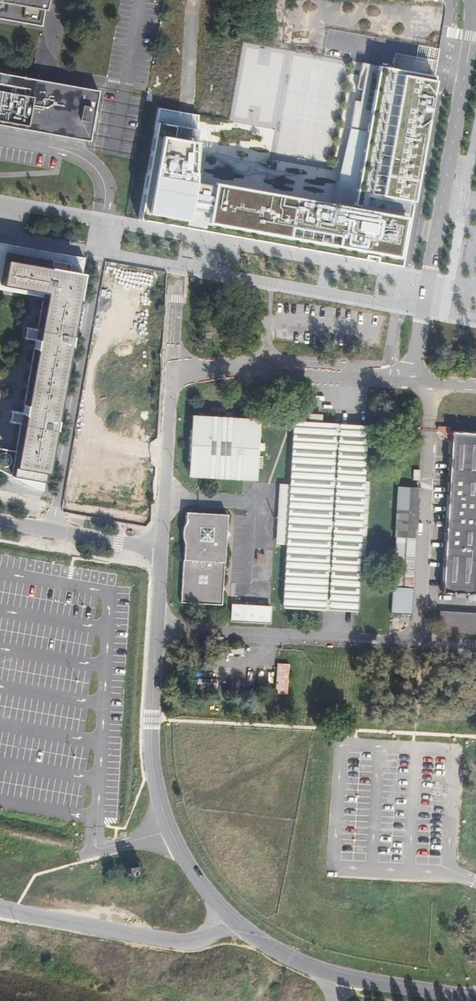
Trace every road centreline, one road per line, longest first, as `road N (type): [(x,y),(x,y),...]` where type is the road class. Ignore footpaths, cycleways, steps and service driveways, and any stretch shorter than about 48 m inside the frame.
road 1 (tertiary): [(160,549),(153,771),(182,852),(229,914)]
road 2 (residential): [(426,310),(101,253)]
road 3 (residential): [(101,253),(52,529)]
road 4 (unclassified): [(229,914),(292,958),(338,975),(475,997)]
road 5 (unclassified): [(475,19),(433,267)]
road 6 (unclassified): [(171,368),(413,382)]
road 7 (tertiary): [(0,906),(185,942),(205,937),(229,914)]
road 8 (unclassified): [(171,368),(160,549)]

